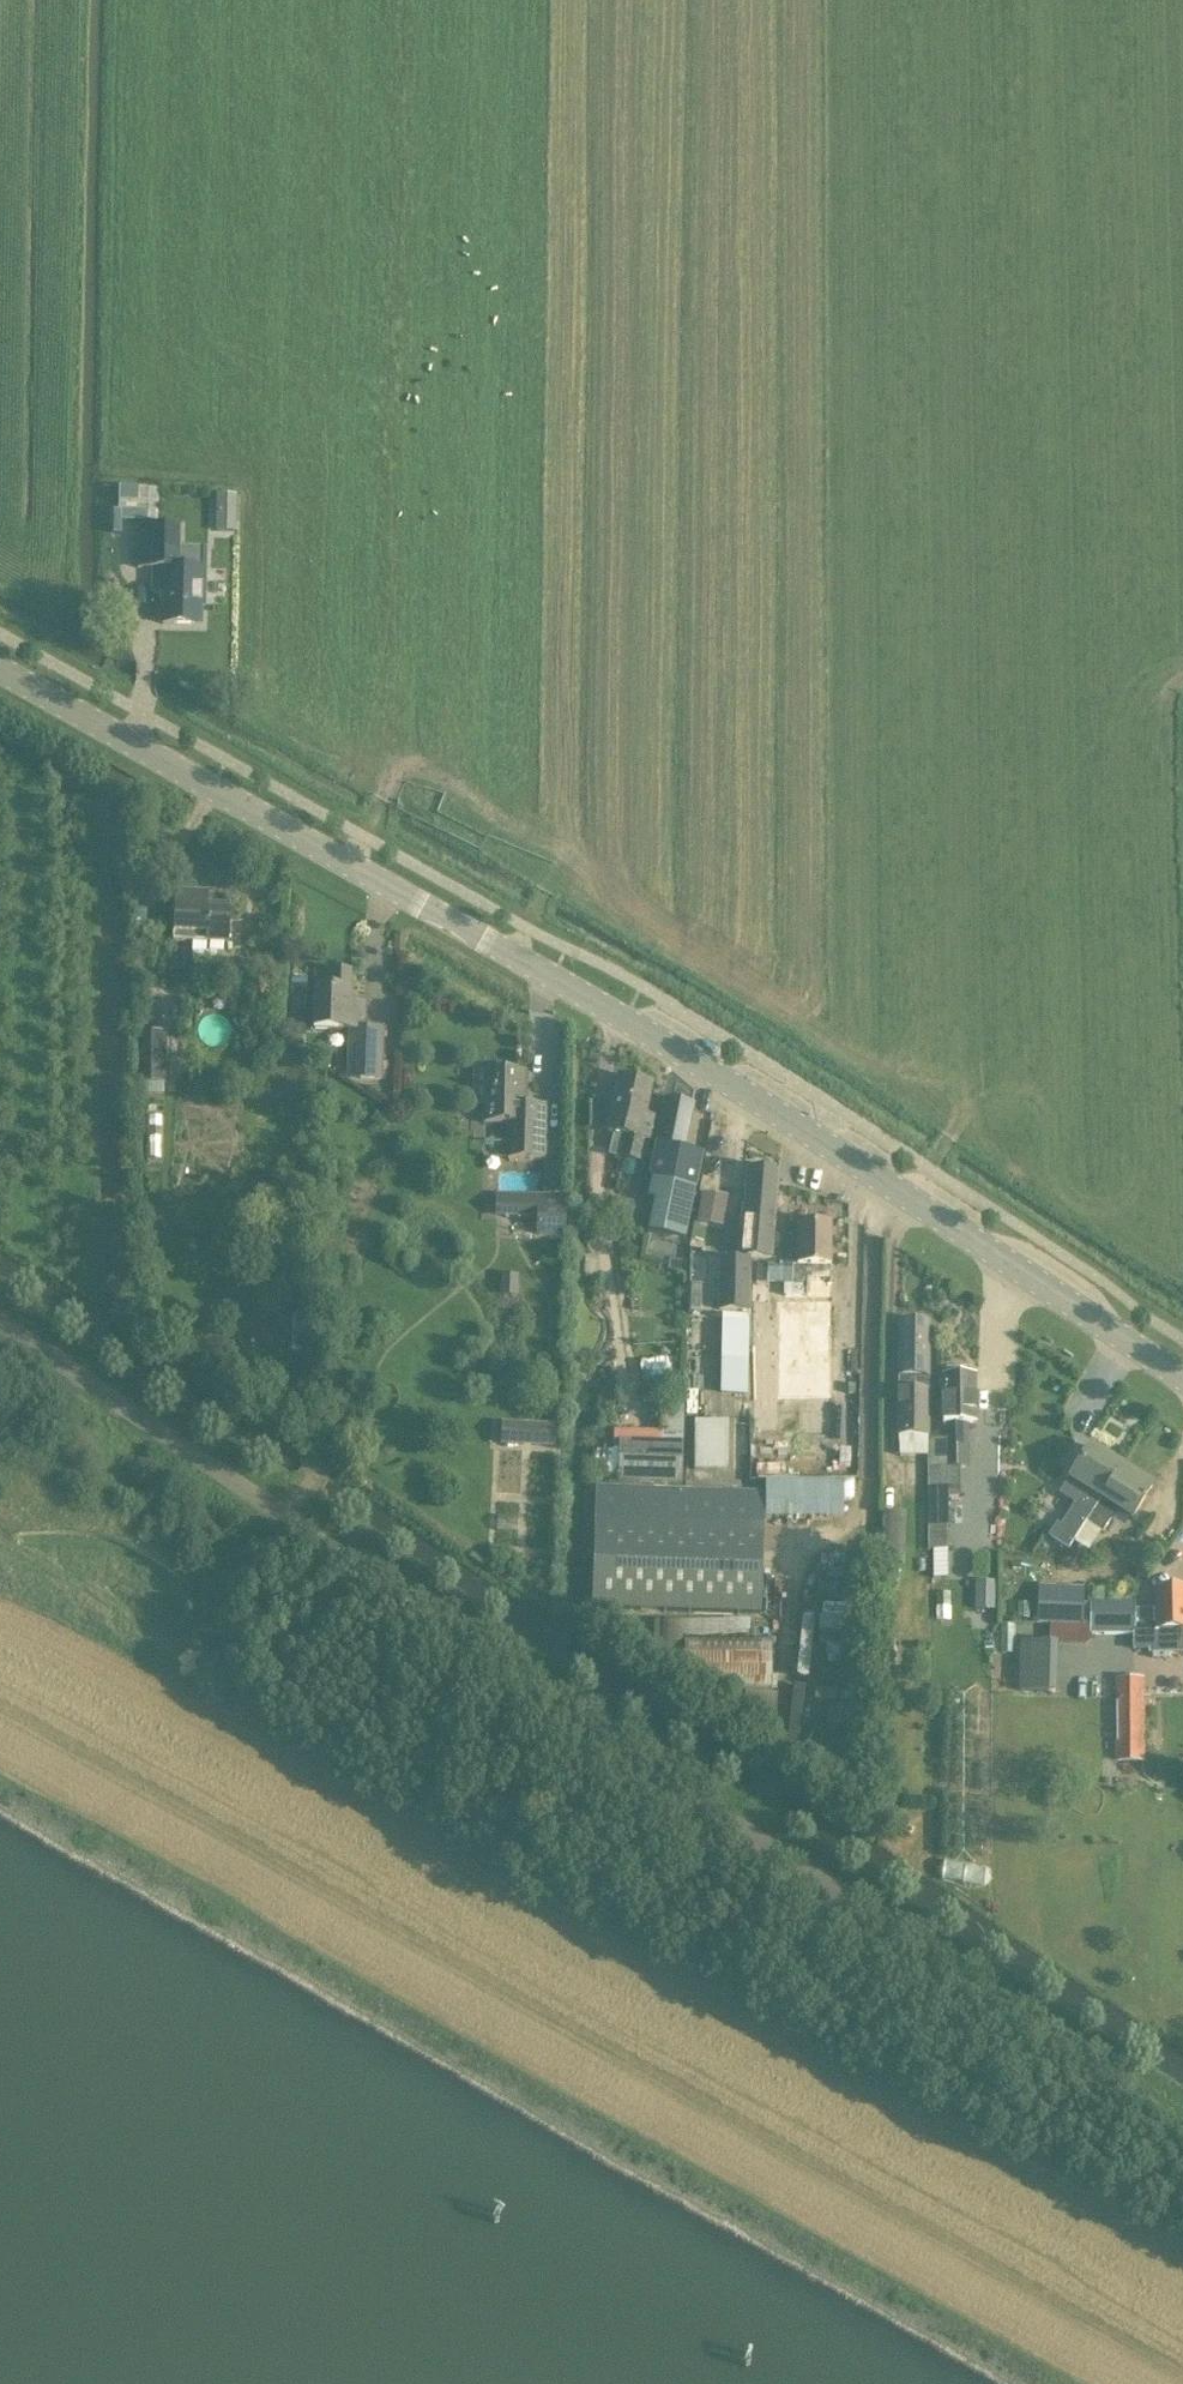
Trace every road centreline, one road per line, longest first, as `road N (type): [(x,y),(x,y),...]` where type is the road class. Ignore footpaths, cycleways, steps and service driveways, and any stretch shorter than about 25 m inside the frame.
road 1 (unclassified): [(1182,2130),(0,1324)]
road 2 (primary): [(1182,1380),(667,1040),(0,667)]

